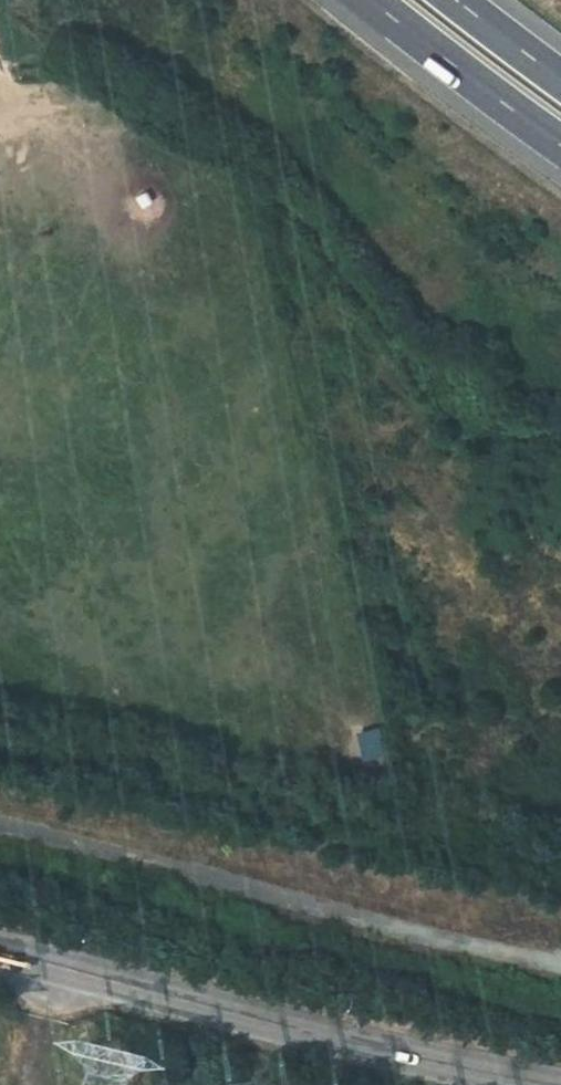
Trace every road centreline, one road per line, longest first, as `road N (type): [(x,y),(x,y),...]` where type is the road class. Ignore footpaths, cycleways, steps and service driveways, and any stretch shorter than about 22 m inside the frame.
road 1 (track): [(0,807),(560,936)]
road 2 (secondary): [(50,965),(542,1084)]
road 3 (motorway): [(353,0),(560,162)]
road 4 (motorway): [(560,82),(455,0)]
road 5 (unclassified): [(50,965),(25,1084)]

